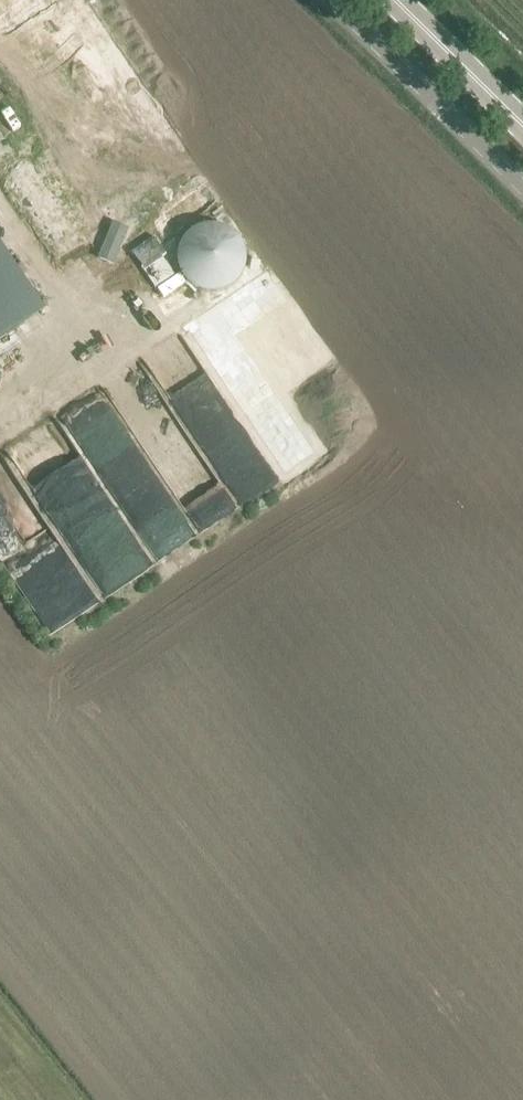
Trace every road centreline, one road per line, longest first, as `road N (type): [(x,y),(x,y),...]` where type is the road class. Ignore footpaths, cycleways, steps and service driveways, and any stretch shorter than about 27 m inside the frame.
road 1 (unclassified): [(522,187),(332,0)]
road 2 (primary): [(522,125),(395,0)]

